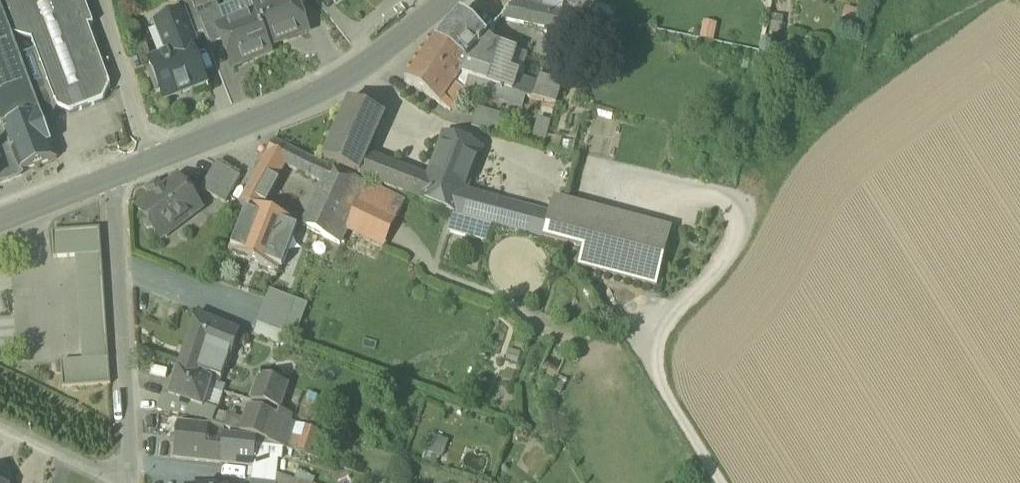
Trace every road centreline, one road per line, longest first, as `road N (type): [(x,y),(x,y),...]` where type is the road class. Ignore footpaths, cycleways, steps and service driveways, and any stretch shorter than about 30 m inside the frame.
road 1 (track): [(722,482),(642,355),(732,251),(740,211),(701,192)]
road 2 (tertiary): [(150,159),(342,78),(442,0)]
road 3 (residential): [(115,172),(131,482)]
road 4 (unclassified): [(106,0),(150,159)]
road 5 (residential): [(118,482),(0,425)]
road 6 (tertiary): [(0,219),(115,172)]

